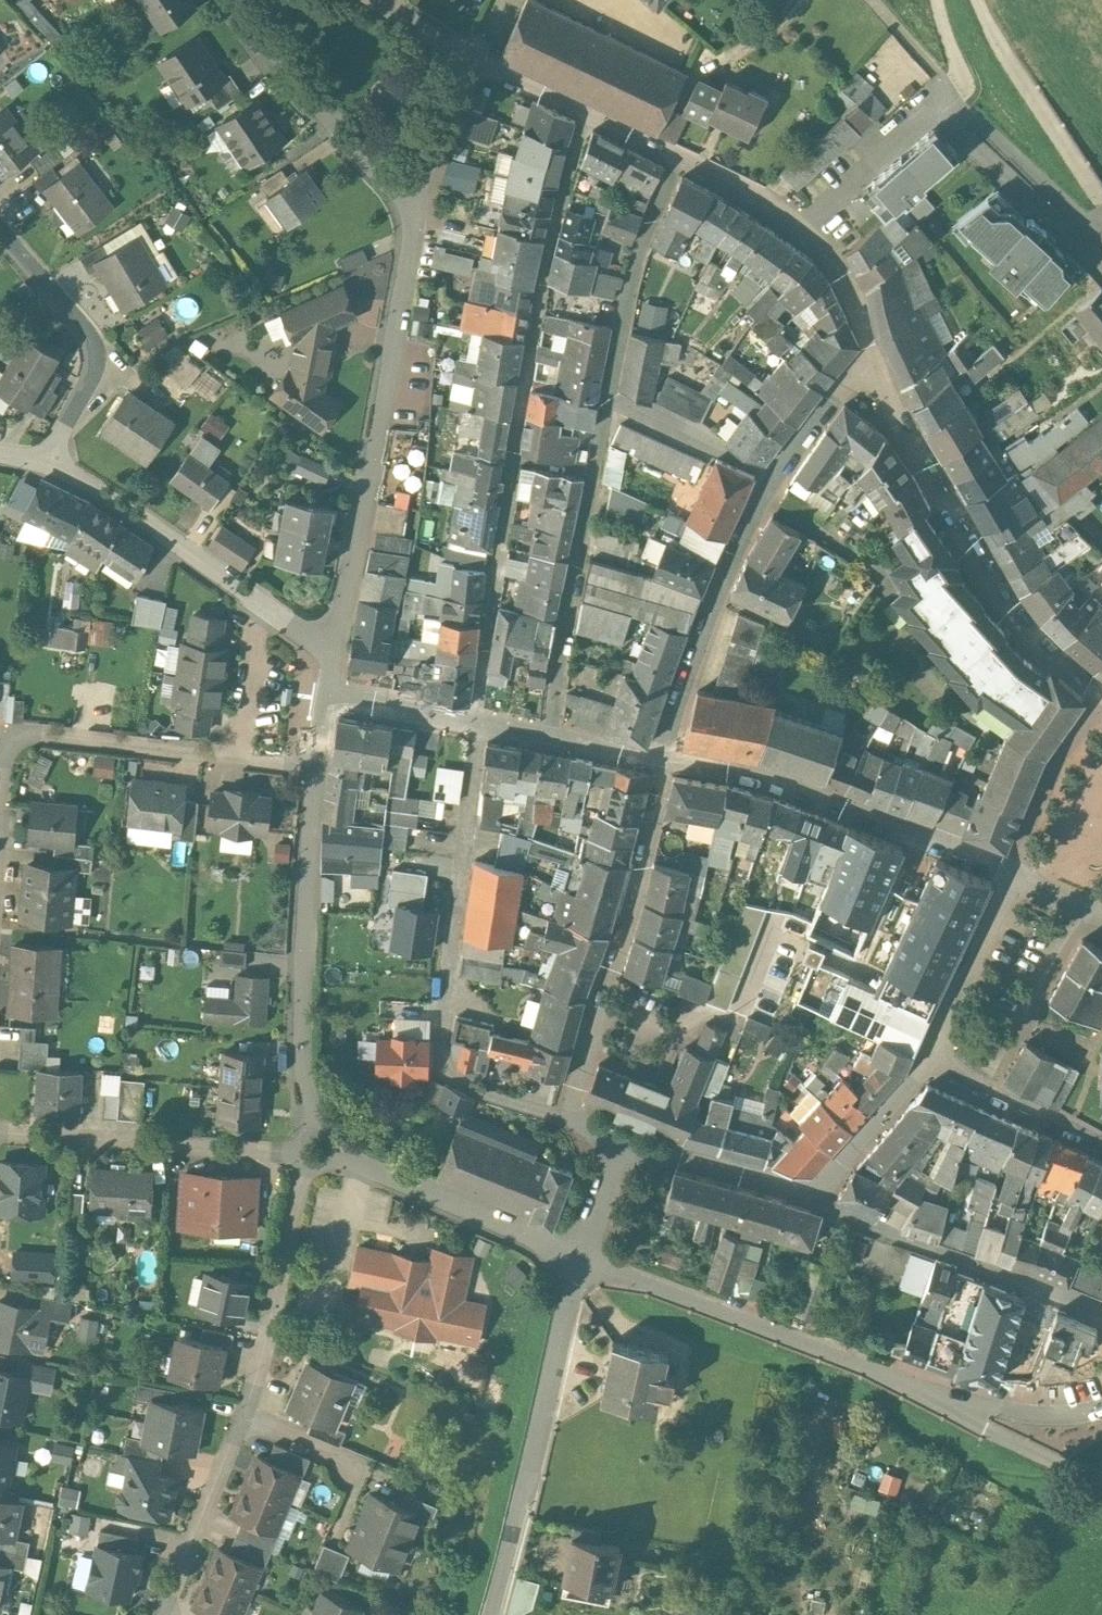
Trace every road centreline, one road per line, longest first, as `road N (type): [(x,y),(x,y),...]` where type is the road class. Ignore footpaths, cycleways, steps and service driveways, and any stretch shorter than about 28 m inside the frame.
road 1 (residential): [(587,111),(545,268),(495,566),(477,724)]
road 2 (residential): [(677,156),(633,274),(551,737)]
road 3 (residential): [(1101,1407),(1057,1412),(942,1398),(578,1257)]
road 4 (residential): [(163,1614),(245,1418),(308,1149)]
road 5 (residential): [(477,724),(439,1049),(445,1070),(479,1093),(565,1121)]
road 6 (residential): [(872,365),(823,413),(761,496),(716,594),(668,760)]
road 7 (residential): [(413,208),(336,646)]
road 8 (residential): [(1101,268),(937,111),(799,228)]
road 9 (residential): [(872,365),(970,554),(1008,610),(1099,693)]
road 10 (residential): [(308,1149),(297,1048),(316,766)]
road 11 (residential): [(668,760),(565,1121)]
road 12 (residential): [(578,1257),(490,1614)]
road 13 (residential): [(668,760),(756,777),(1010,872)]
road 14 (residential): [(44,462),(121,505),(311,638),(336,646)]
road 15 (residential): [(3,732),(316,766)]
road 16 (residential): [(0,1139),(308,1149)]
road 17 (residential): [(1101,1313),(815,1201)]
road 18 (residential): [(578,1257),(308,1149)]
road 19 (residential): [(226,0),(413,208)]
road 20 (residential): [(0,233),(90,336),(96,358),(44,462)]
road 21 (residential): [(615,1144),(815,1201)]
road 22 (residential): [(1010,872),(929,1063)]
road 23 (residential): [(1010,872),(1049,777),(1099,693)]
road 24 (residential): [(1101,1145),(929,1063)]
road 25 (track): [(942,1398),(1101,1489)]
road 26 (residential): [(929,1063),(815,1201)]
road 27 (residential): [(469,54),(413,208)]
road 28 (residential): [(799,228),(854,299),(872,365)]
road 29 (residential): [(328,695),(477,724)]
road 30 (residential): [(677,156),(799,228)]
road 31 (residential): [(469,54),(587,111)]

